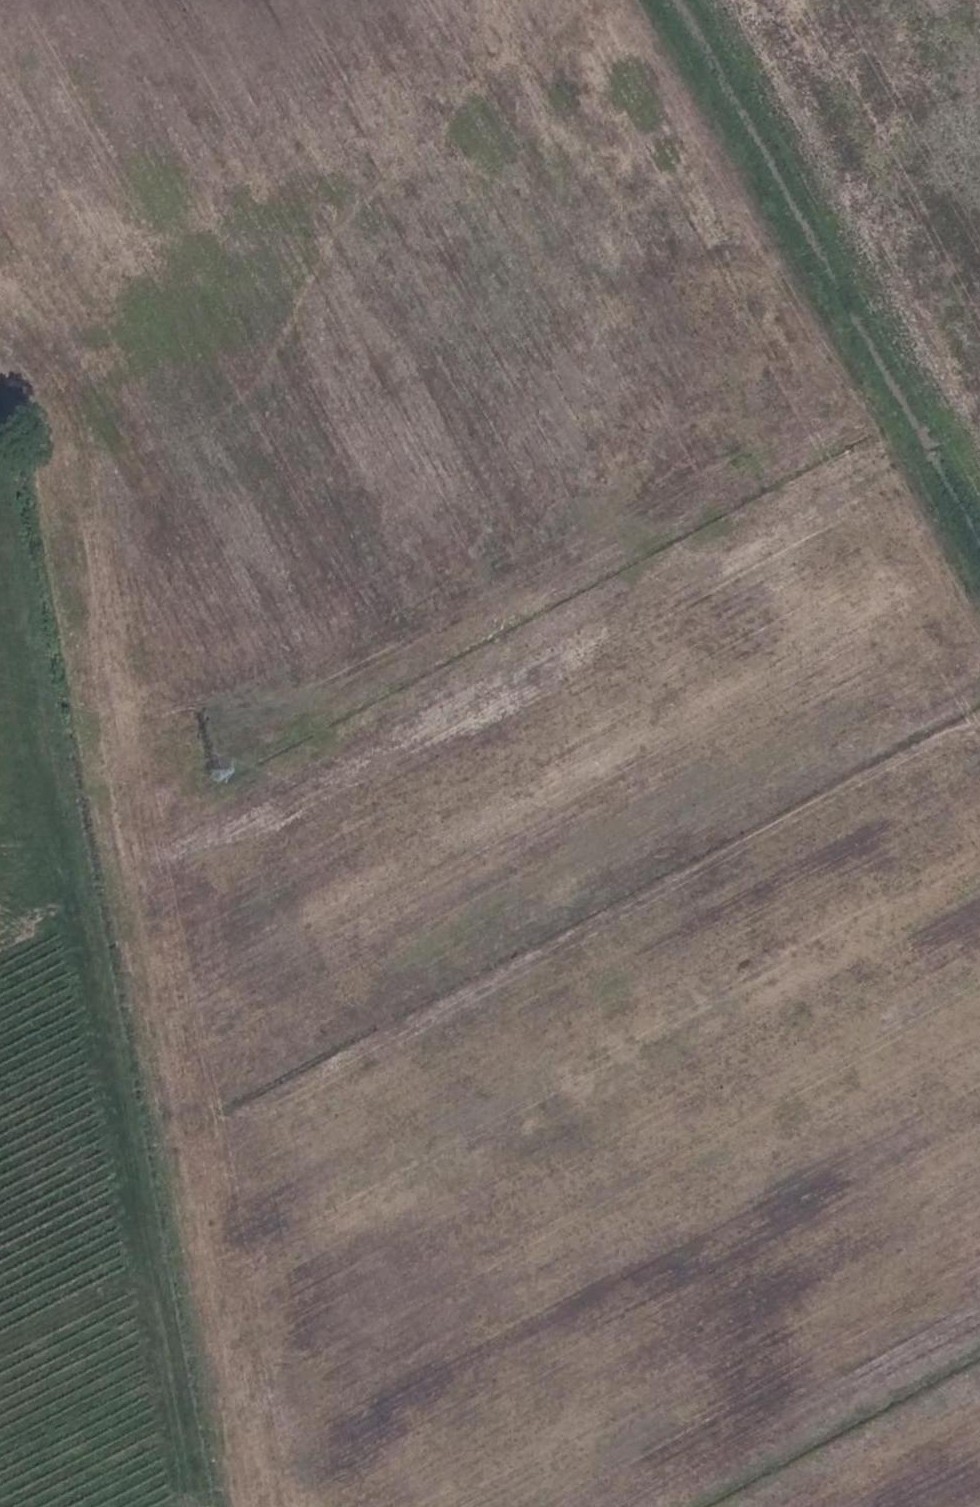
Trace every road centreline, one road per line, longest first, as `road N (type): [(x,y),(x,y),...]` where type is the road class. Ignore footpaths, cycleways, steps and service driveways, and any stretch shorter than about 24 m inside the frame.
road 1 (track): [(657,0),(979,576)]

